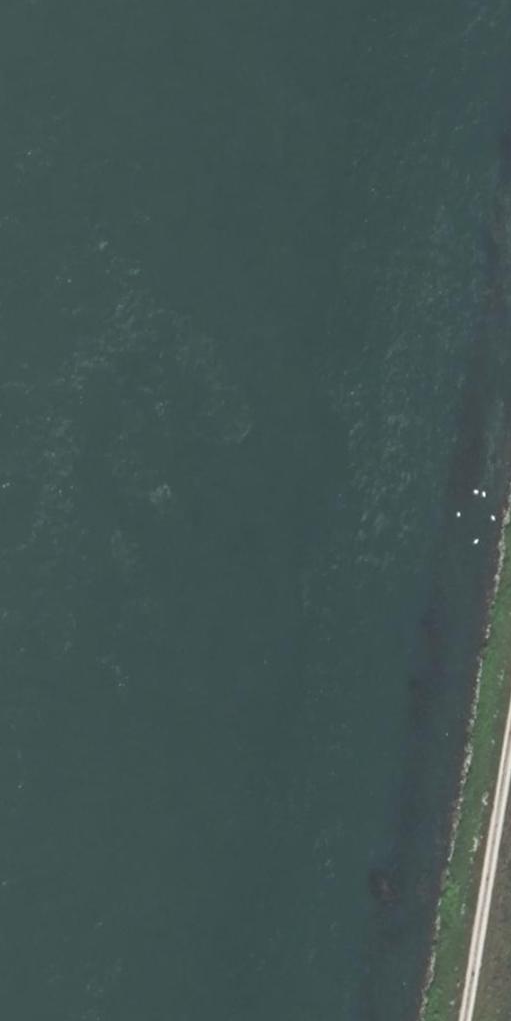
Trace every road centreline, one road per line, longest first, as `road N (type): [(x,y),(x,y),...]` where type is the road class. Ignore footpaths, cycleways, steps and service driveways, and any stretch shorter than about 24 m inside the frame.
road 1 (track): [(510,733),(465,1020)]

